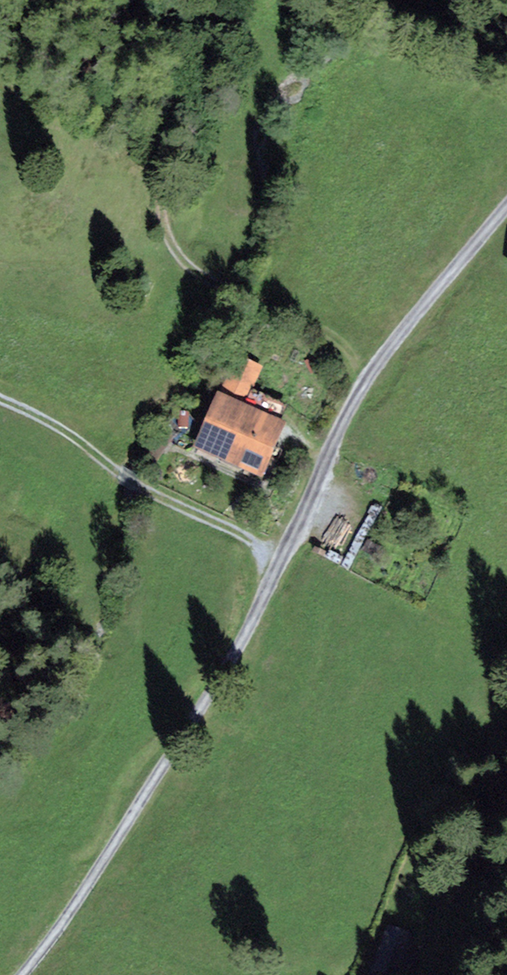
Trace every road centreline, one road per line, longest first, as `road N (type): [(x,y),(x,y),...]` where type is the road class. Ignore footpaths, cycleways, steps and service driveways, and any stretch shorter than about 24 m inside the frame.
road 1 (unclassified): [(506,208),(371,374),(285,558),(187,732),(24,974)]
road 2 (track): [(285,558),(139,485),(76,439),(0,400)]
road 3 (track): [(359,392),(325,334),(183,262),(170,241),(160,185)]

